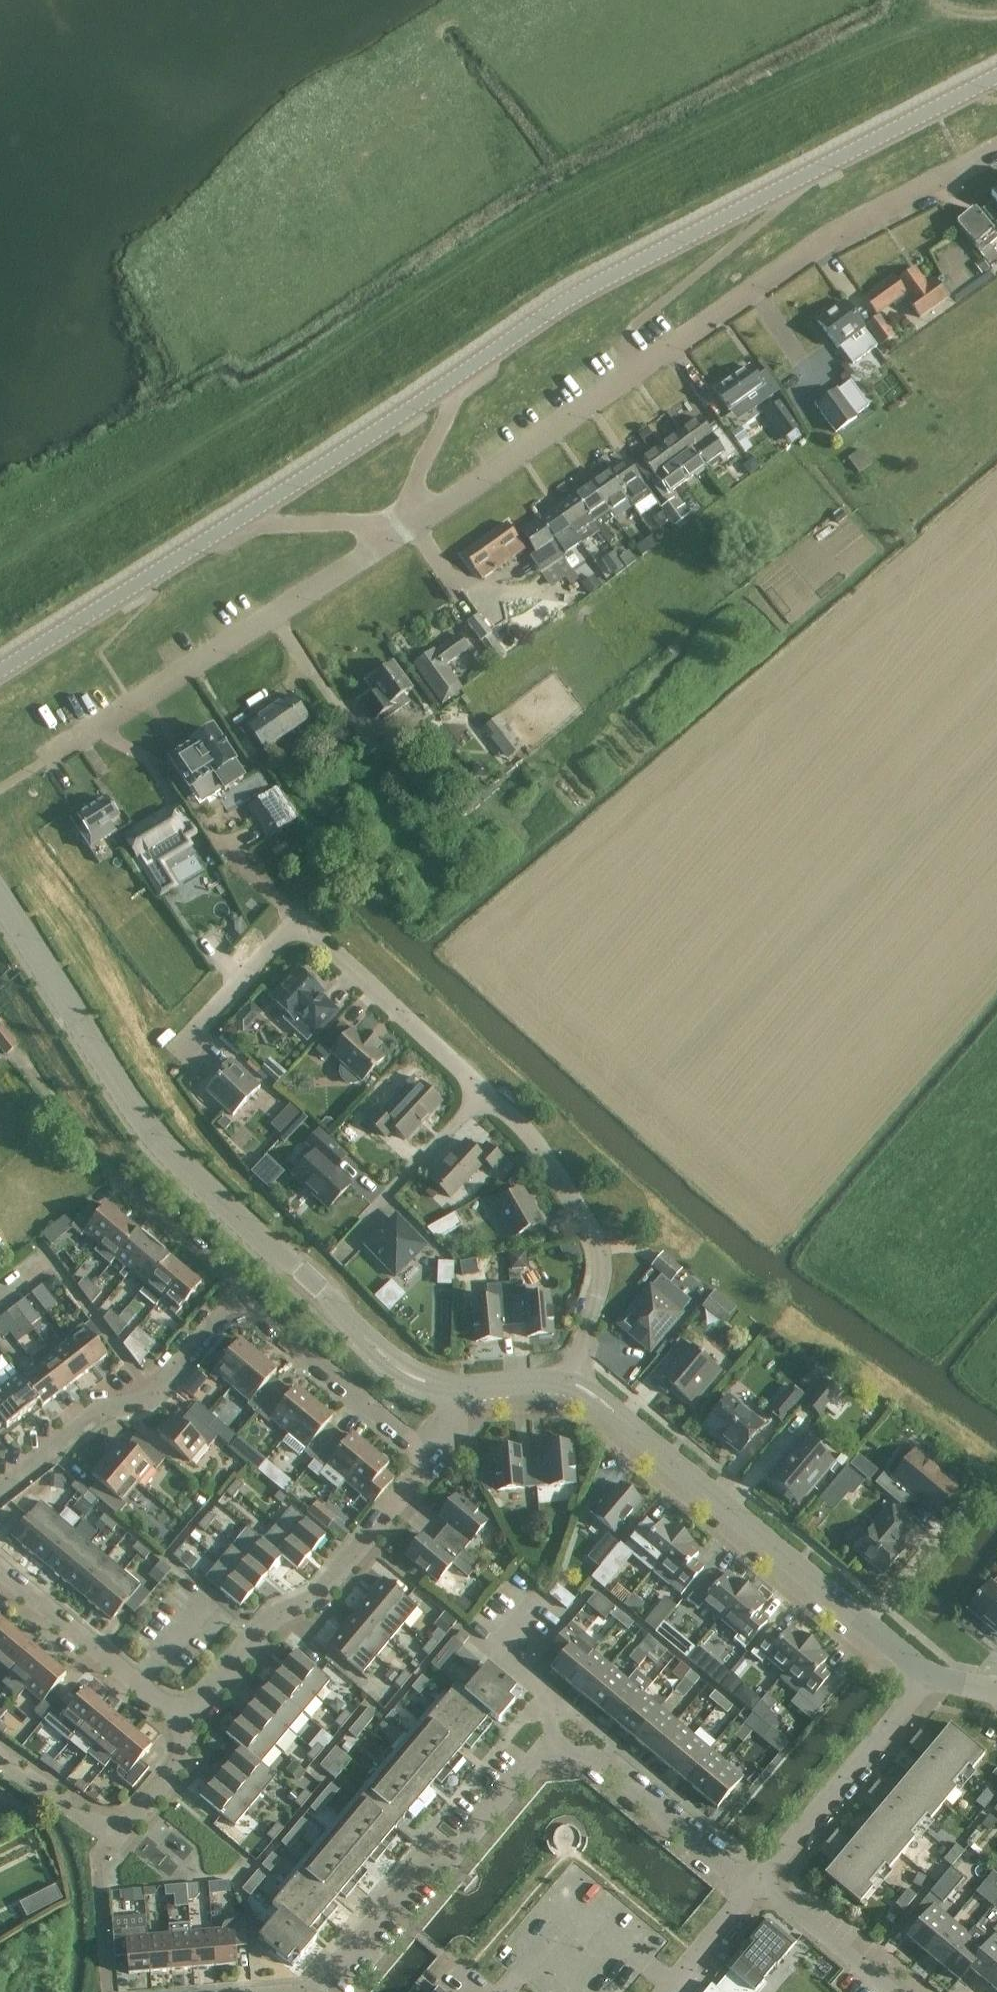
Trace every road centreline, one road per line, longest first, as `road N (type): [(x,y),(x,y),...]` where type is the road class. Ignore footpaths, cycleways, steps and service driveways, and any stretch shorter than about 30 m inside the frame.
road 1 (residential): [(399,533),(775,273),(996,145)]
road 2 (residential): [(455,1388),(411,1377),(385,1356),(157,1142),(0,897)]
road 3 (tertiary): [(468,368),(588,286),(996,76)]
road 4 (residential): [(924,1678),(572,1382)]
road 5 (residential): [(44,761),(399,533)]
road 6 (unclassified): [(483,1093),(308,939),(292,935),(278,939),(186,1041)]
road 7 (residential): [(548,1751),(330,1970),(284,1991)]
road 8 (unclassified): [(179,1713),(266,1622),(312,1598),(425,1459)]
road 9 (unclassified): [(572,1382),(602,1269),(600,1248),(552,1173),(483,1093)]
road 10 (residential): [(0,1489),(96,1410),(151,1397),(243,1299)]
road 11 (tertiary): [(227,528),(468,368)]
road 12 (residential): [(746,1881),(924,1678)]
road 13 (tertiary): [(0,669),(227,528)]
road 14 (residential): [(746,1881),(576,1747),(548,1751)]
road 15 (unclassified): [(243,1299),(425,1459)]
road 16 (residential): [(179,1713),(0,1570)]
road 17 (unclassified): [(112,1179),(234,1274),(243,1299)]
road 18 (residential): [(399,533),(413,486),(466,388),(468,368)]
road 19 (residential): [(887,1991),(746,1881)]
road 20 (residential): [(483,1093),(364,1221)]
road 21 (residential): [(227,528),(357,525),(399,533)]
road 22 (residential): [(548,1751),(529,1677),(500,1650),(530,1613)]
road 23 (unclassified): [(112,1837),(179,1761),(179,1713)]
road 24 (residential): [(658,1991),(746,1881)]
road 25 (residential): [(112,1837),(0,1766)]

